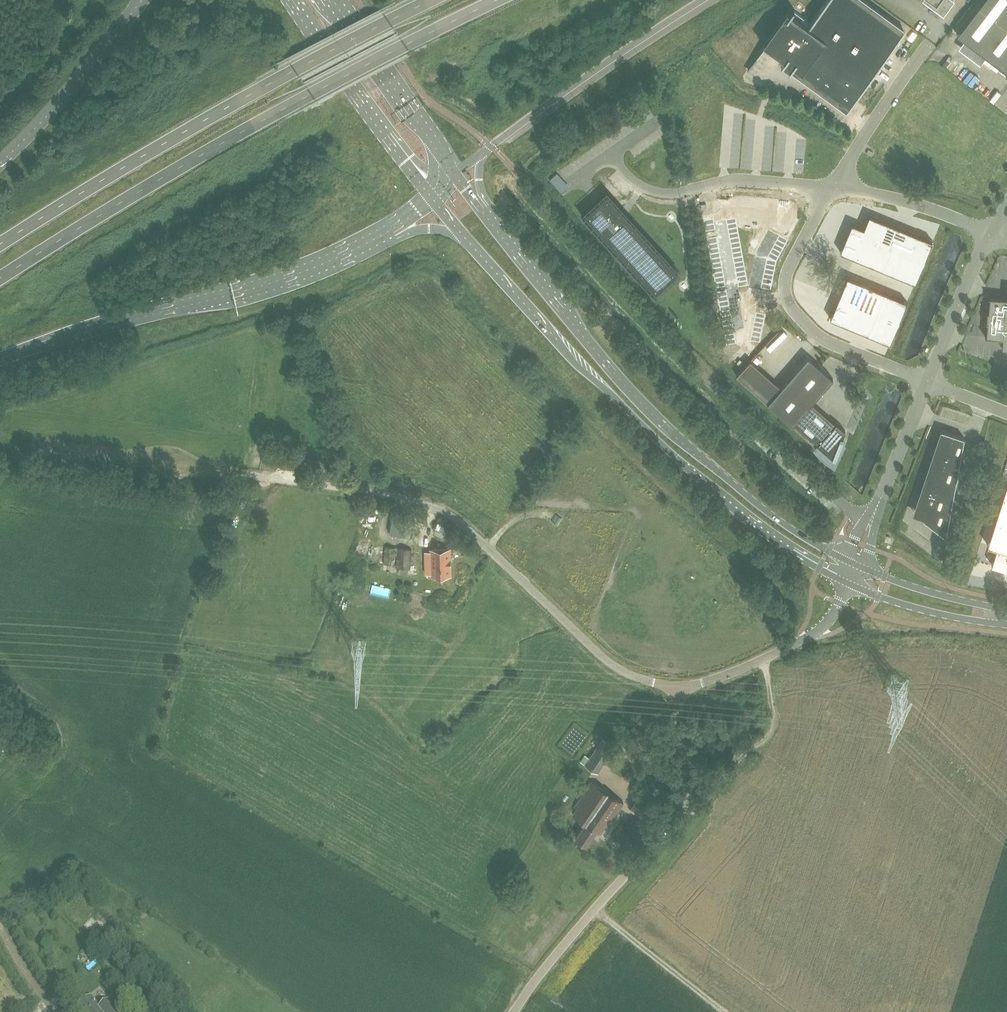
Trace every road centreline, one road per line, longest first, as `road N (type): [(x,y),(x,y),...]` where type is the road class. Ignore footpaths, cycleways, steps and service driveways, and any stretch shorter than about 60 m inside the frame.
road 1 (trunk): [(0,280),(312,93),(501,0)]
road 2 (secondary): [(465,238),(580,368),(681,462),(765,532),(849,584)]
road 3 (secondary): [(846,562),(792,529),(672,432),(483,210)]
road 4 (unclassified): [(677,686),(619,669),(455,522),(423,505),(237,474)]
road 5 (trunk): [(434,0),(295,69),(0,244)]
road 6 (trunk): [(0,360),(275,278),(374,236)]
road 7 (unclassified): [(516,1011),(684,809),(677,686)]
road 8 (unclassified): [(831,188),(788,271),(790,306),(827,343),(926,381)]
road 9 (trunk): [(485,151),(704,0)]
road 10 (unclassified): [(960,0),(831,188)]
road 11 (trunk): [(142,0),(0,164)]
road 12 (unclassified): [(706,379),(867,518)]
road 13 (primary): [(455,172),(334,0)]
road 14 (primary): [(290,0),(406,161)]
road 15 (track): [(765,658),(771,716),(764,738),(684,809)]
road 16 (unclassified): [(989,234),(904,200),(831,188)]
road 17 (secondary): [(849,584),(954,618),(1006,625)]
road 18 (track): [(596,910),(722,1011)]
road 19 (unclassified): [(926,381),(989,234)]
road 20 (unclassified): [(831,188),(736,180),(680,192)]
road 21 (secondary): [(1006,610),(862,569)]
road 22 (unclassified): [(792,646),(677,686)]

